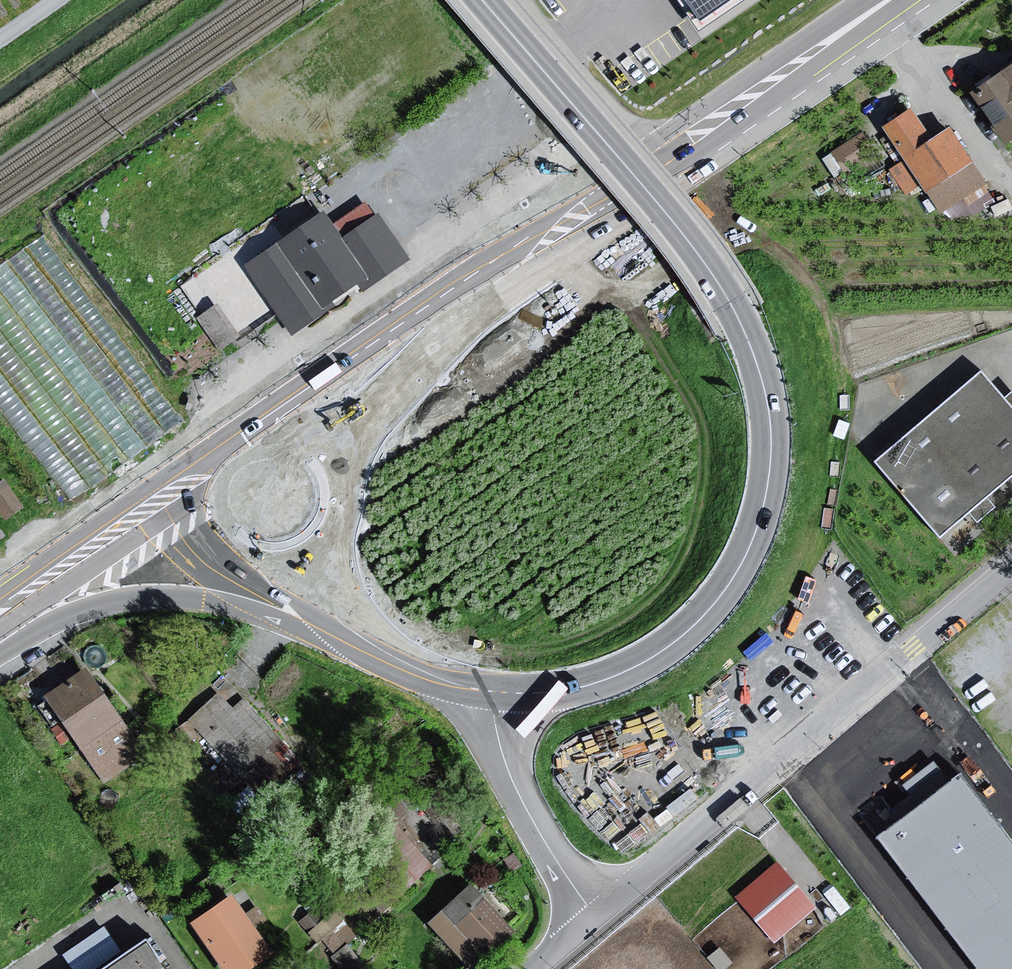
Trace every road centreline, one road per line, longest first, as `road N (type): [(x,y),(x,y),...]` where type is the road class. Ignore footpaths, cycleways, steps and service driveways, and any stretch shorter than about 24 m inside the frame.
road 1 (tertiary): [(737,319),(763,416),(756,497),(717,580),(643,644),(594,668),(537,676),(475,672),(416,647),(377,615),(332,520)]
road 2 (primary): [(873,0),(259,428)]
road 3 (primary): [(339,489),(407,397),(582,233),(886,18)]
road 4 (tertiary): [(495,692),(564,691),(637,666),(700,620),(725,591),(761,517),(771,433),(759,373),(737,319)]
road 5 (residential): [(596,916),(1011,566)]
road 6 (tertiary): [(483,0),(689,241),(729,304)]
road 7 (tertiary): [(267,556),(319,605),(390,654),(457,685),(495,692)]
road 8 (primary): [(0,618),(105,561),(242,548)]
road 9 (primary): [(215,463),(0,600)]
road 10 (unclassified): [(596,916),(524,807),(500,743),(495,692)]
road 11 (residential): [(886,18),(1011,193)]

